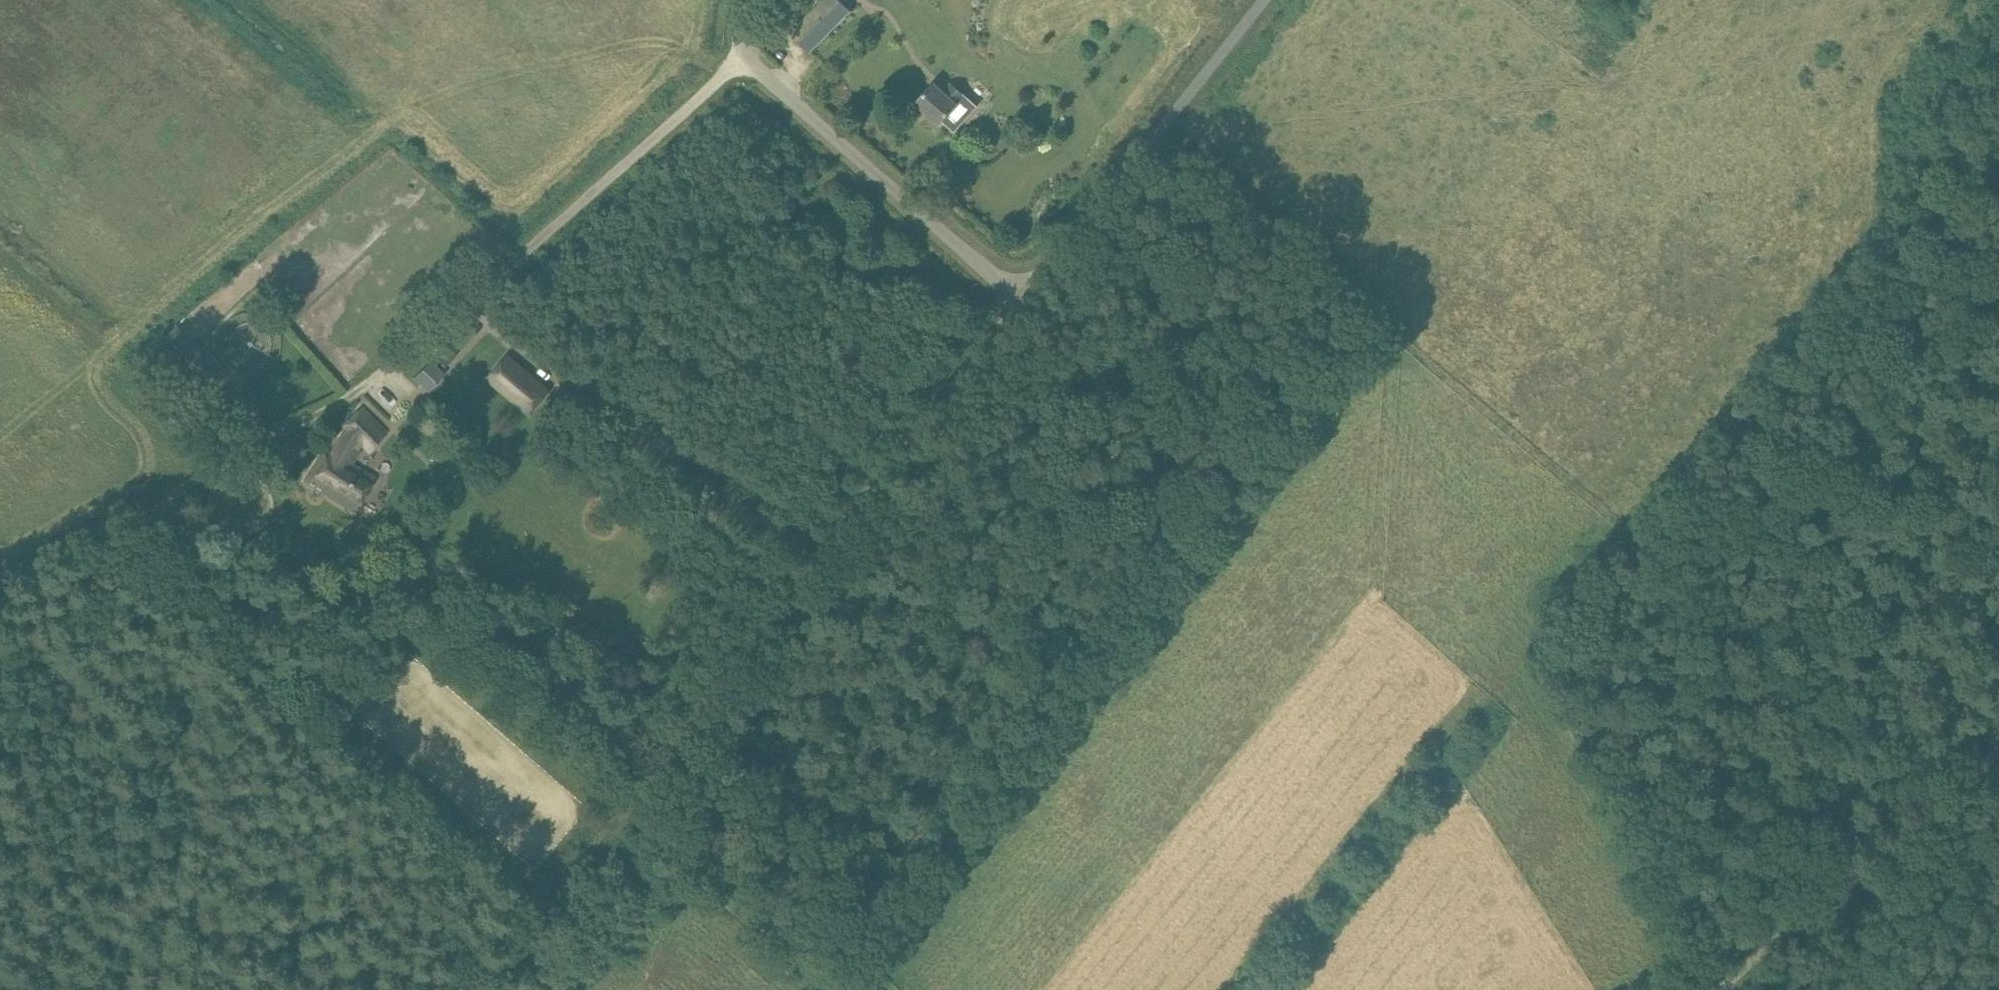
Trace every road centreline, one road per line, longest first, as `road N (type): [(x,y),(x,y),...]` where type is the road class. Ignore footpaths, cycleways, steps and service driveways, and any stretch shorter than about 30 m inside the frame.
road 1 (unclassified): [(869,989),(684,818),(633,785),(1012,300)]
road 2 (unclassified): [(1012,300),(769,85),(748,51),(763,0)]
road 3 (track): [(352,395),(0,574)]
road 4 (unclassified): [(1012,300),(1265,0)]
road 5 (unclassified): [(1717,989),(1998,740)]
road 6 (track): [(633,785),(460,989)]

